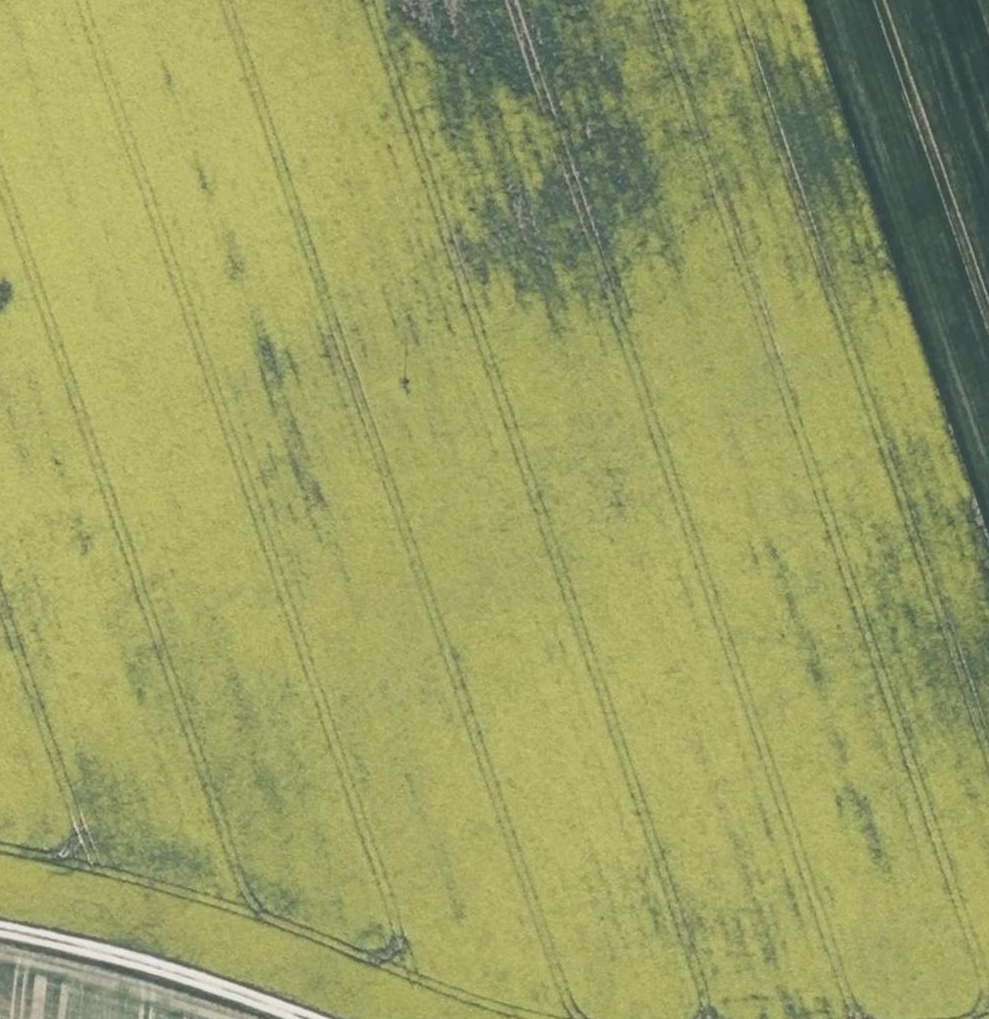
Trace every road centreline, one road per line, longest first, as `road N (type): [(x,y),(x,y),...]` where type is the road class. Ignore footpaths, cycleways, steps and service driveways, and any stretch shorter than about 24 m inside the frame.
road 1 (track): [(295,1018),(71,942),(0,930)]

